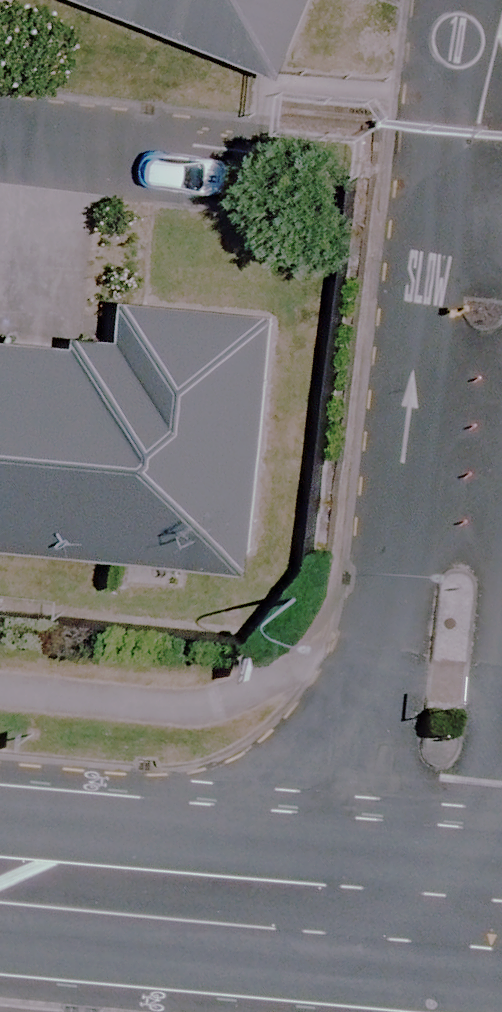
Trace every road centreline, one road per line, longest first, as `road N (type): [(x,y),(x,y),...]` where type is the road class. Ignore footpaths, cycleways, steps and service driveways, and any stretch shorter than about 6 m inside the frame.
road 1 (residential): [(436,897),(501,175)]
road 2 (secondary): [(436,897),(269,907),(0,881)]
road 3 (residential): [(0,138),(238,167)]

